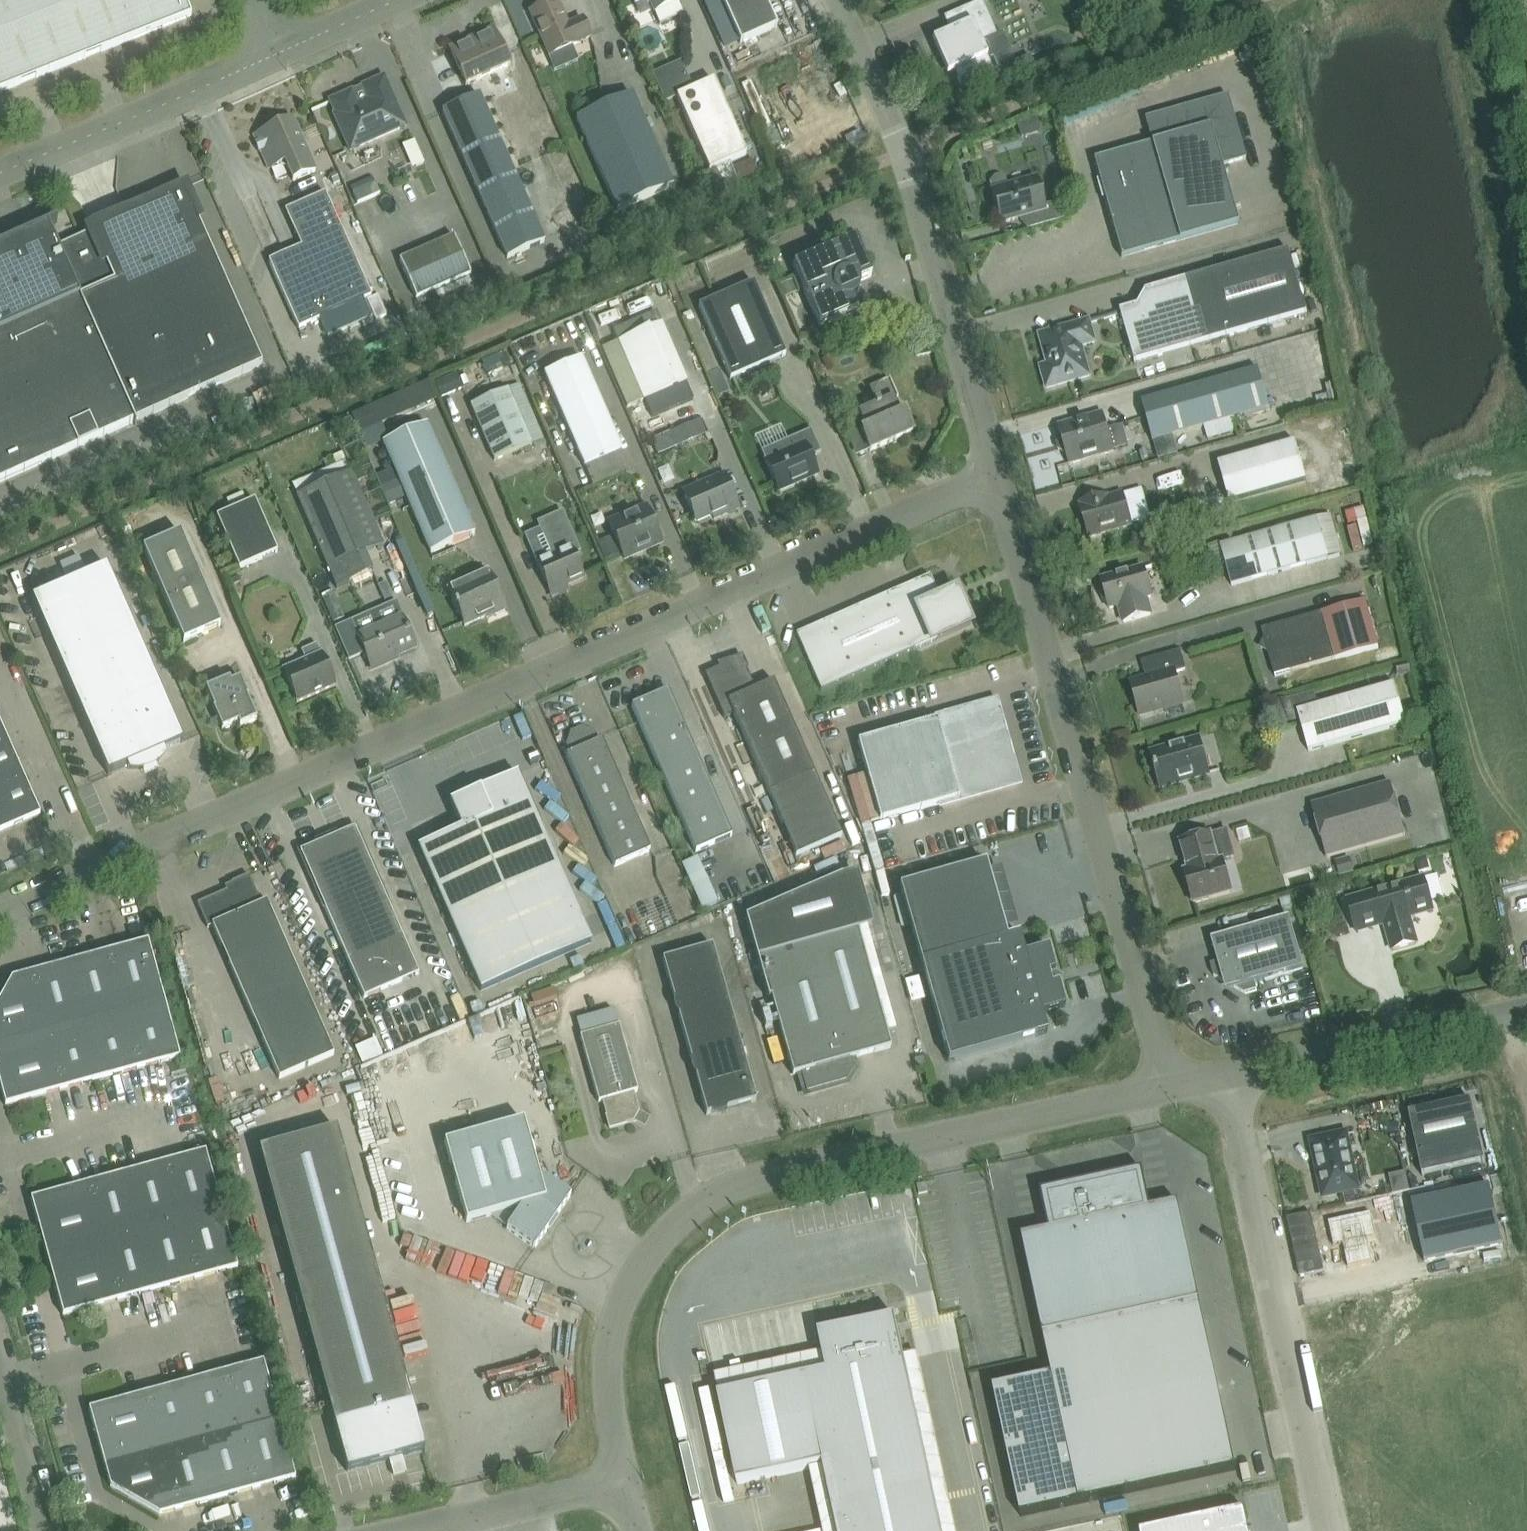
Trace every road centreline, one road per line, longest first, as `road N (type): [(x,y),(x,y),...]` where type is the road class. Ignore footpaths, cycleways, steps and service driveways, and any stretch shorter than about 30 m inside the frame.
road 1 (unclassified): [(0,906),(998,466)]
road 2 (unclassified): [(621,1483),(605,1381),(613,1314),(641,1262),(691,1208),(794,1171),(1180,1091)]
road 3 (unclassified): [(1180,1091),(998,466)]
road 4 (unclassified): [(998,466),(908,155),(843,0)]
road 5 (unclassified): [(1219,1083),(1320,1530)]
road 6 (unclassified): [(1219,1083),(1526,1016)]
road 7 (unclassified): [(0,172),(273,58)]
road 8 (unclassified): [(414,1530),(621,1483)]
road 9 (unclassified): [(46,1530),(0,1365)]
road 10 (unclassified): [(273,58),(403,0)]

